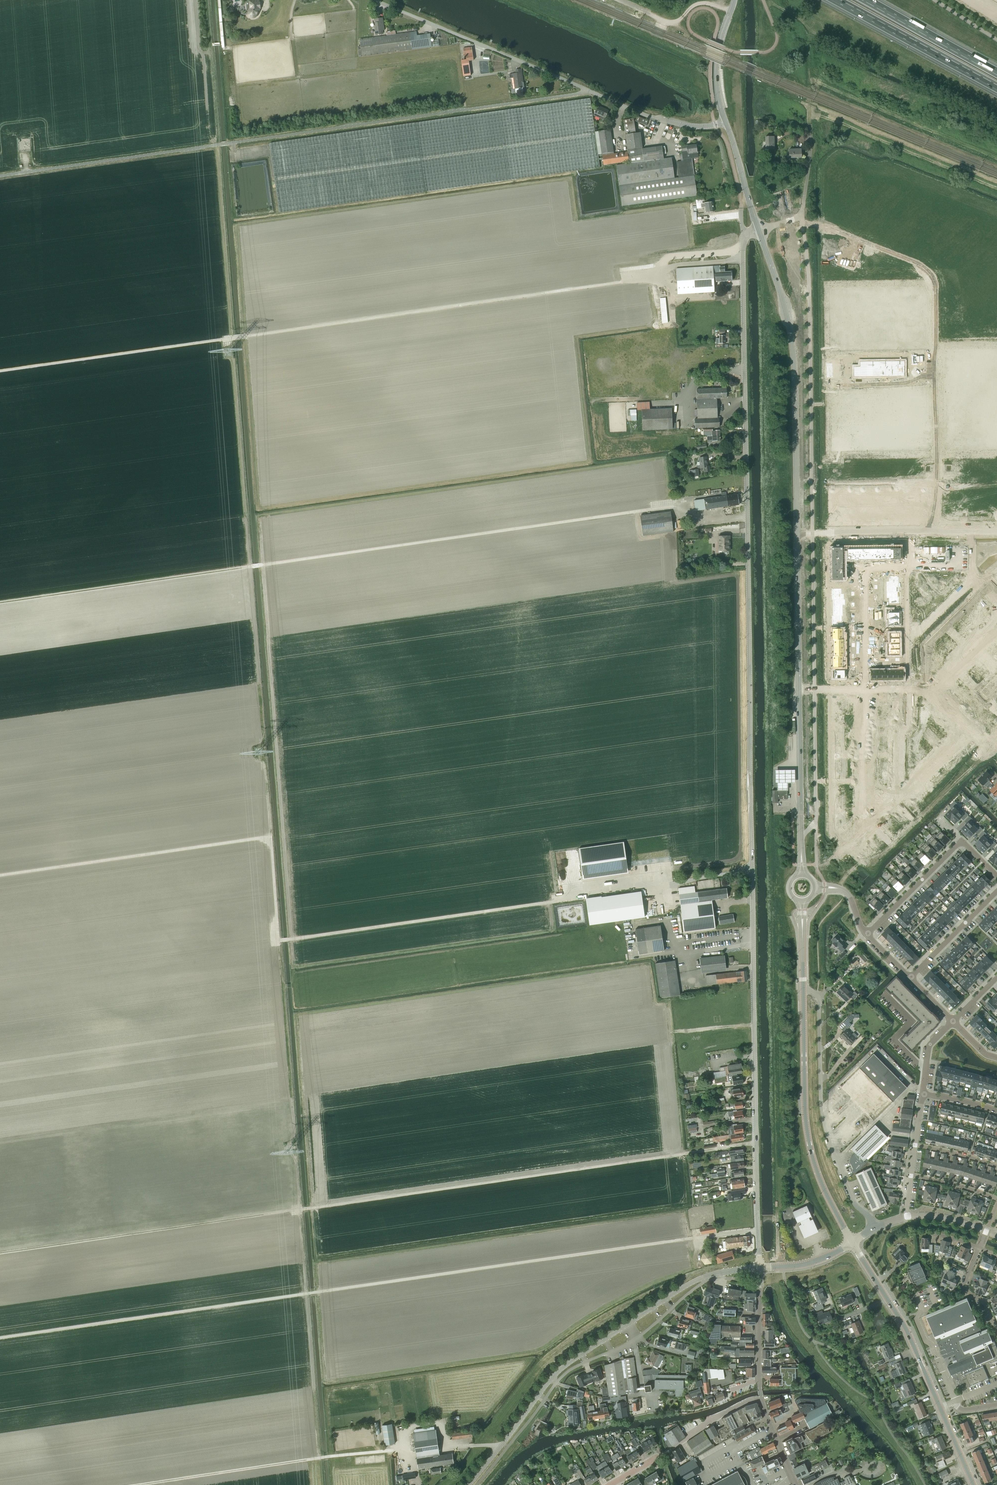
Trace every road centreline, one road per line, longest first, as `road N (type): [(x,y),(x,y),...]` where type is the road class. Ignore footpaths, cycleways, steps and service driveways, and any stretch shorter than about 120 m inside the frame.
road 1 (track): [(780,1266),(760,257),(746,235)]
road 2 (unclassified): [(759,1268),(746,235)]
road 3 (track): [(0,1253),(755,1143)]
road 4 (track): [(0,603),(679,507)]
road 5 (track): [(0,874),(269,837),(277,940),(584,898)]
road 6 (unclassified): [(0,176),(587,89)]
road 7 (unclassified): [(812,533),(803,230),(801,219),(758,229)]
road 8 (unclassified): [(468,1484),(566,1365),(718,1273)]
road 9 (tertiary): [(797,534),(793,347),(758,229)]
road 10 (track): [(131,1484),(406,1447)]
road 11 (secondary): [(852,1242),(808,1140),(803,987)]
road 12 (unclassified): [(874,1227),(855,1205),(827,1138),(819,997),(803,987)]
road 13 (unclassified): [(587,89),(376,0)]
road 14 (residential): [(907,688),(909,788),(837,855)]
road 15 (secondary): [(940,1407),(905,1328),(852,1242)]
road 16 (motorway): [(833,0),(996,89)]
road 17 (residential): [(868,934),(962,841),(996,876)]
road 18 (unclassified): [(814,689),(812,533)]
road 19 (tertiary): [(798,689),(797,534)]
road 20 (unclassified): [(801,836),(816,822),(814,689)]
road 21 (tertiary): [(801,836),(798,689)]
road 22 (motorway): [(996,71),(869,0)]
road 23 (unclassified): [(725,121),(661,121),(587,89)]
road 24 (residential): [(906,643),(973,579),(971,531)]
road 25 (tertiary): [(725,121),(716,56),(734,0)]
road 26 (track): [(731,10),(700,3),(667,22),(619,0)]
road 27 (residential): [(996,892),(911,979)]

